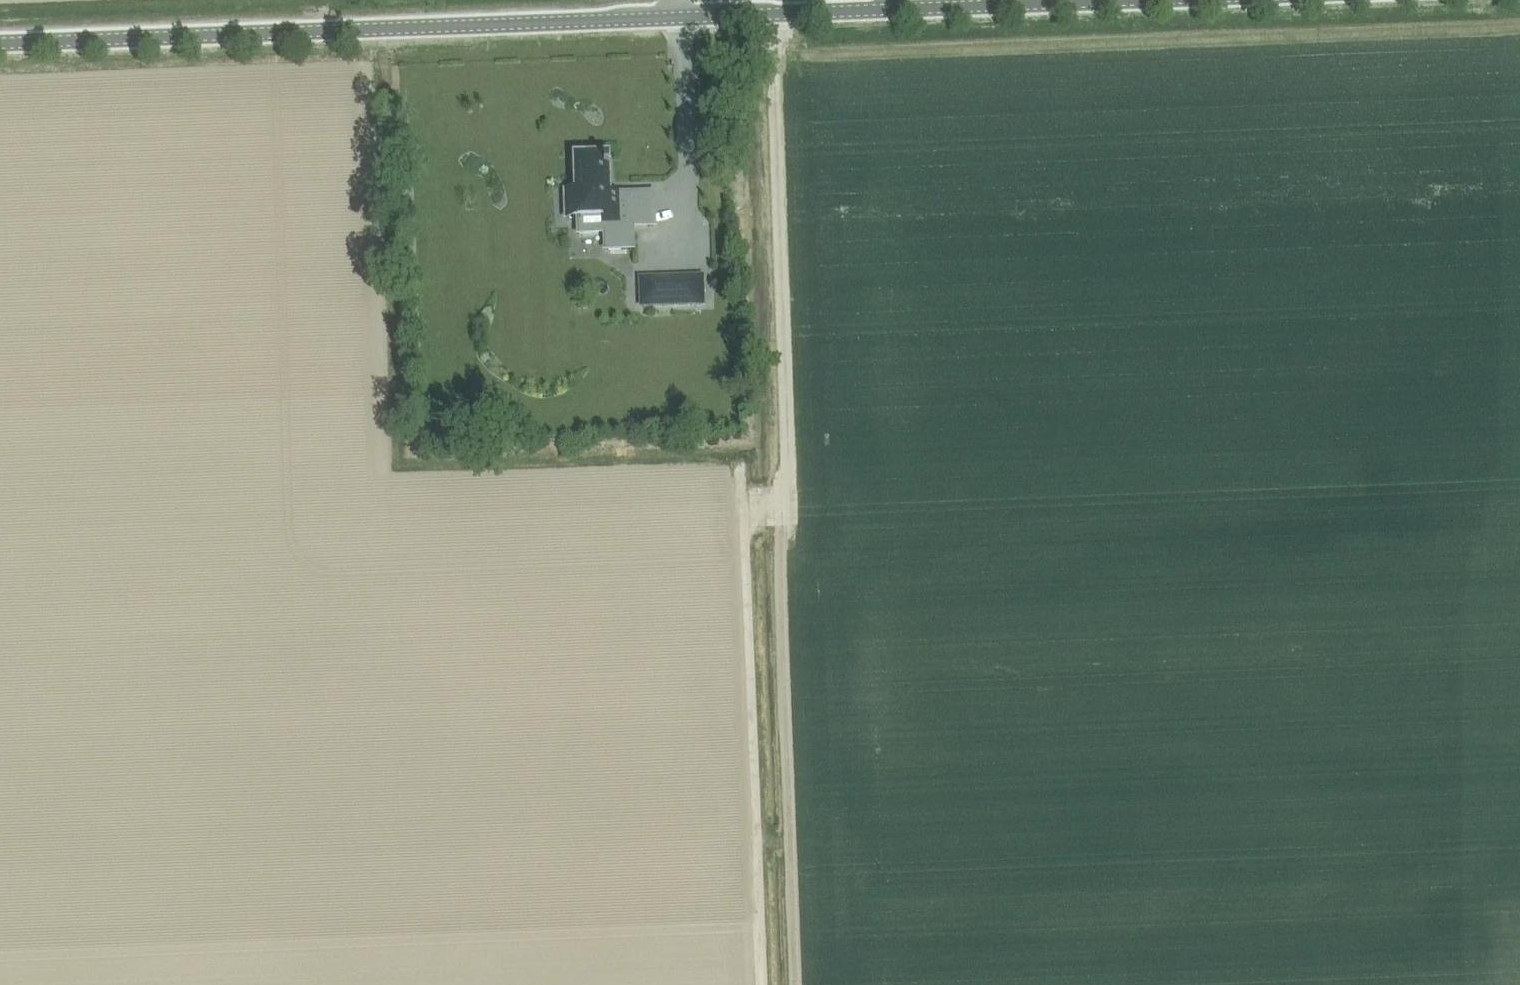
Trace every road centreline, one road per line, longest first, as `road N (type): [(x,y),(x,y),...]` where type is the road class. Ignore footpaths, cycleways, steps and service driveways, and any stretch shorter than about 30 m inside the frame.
road 1 (unclassified): [(0,42),(1110,0)]
road 2 (track): [(772,13),(790,502),(742,503)]
road 3 (track): [(760,984),(740,464)]

